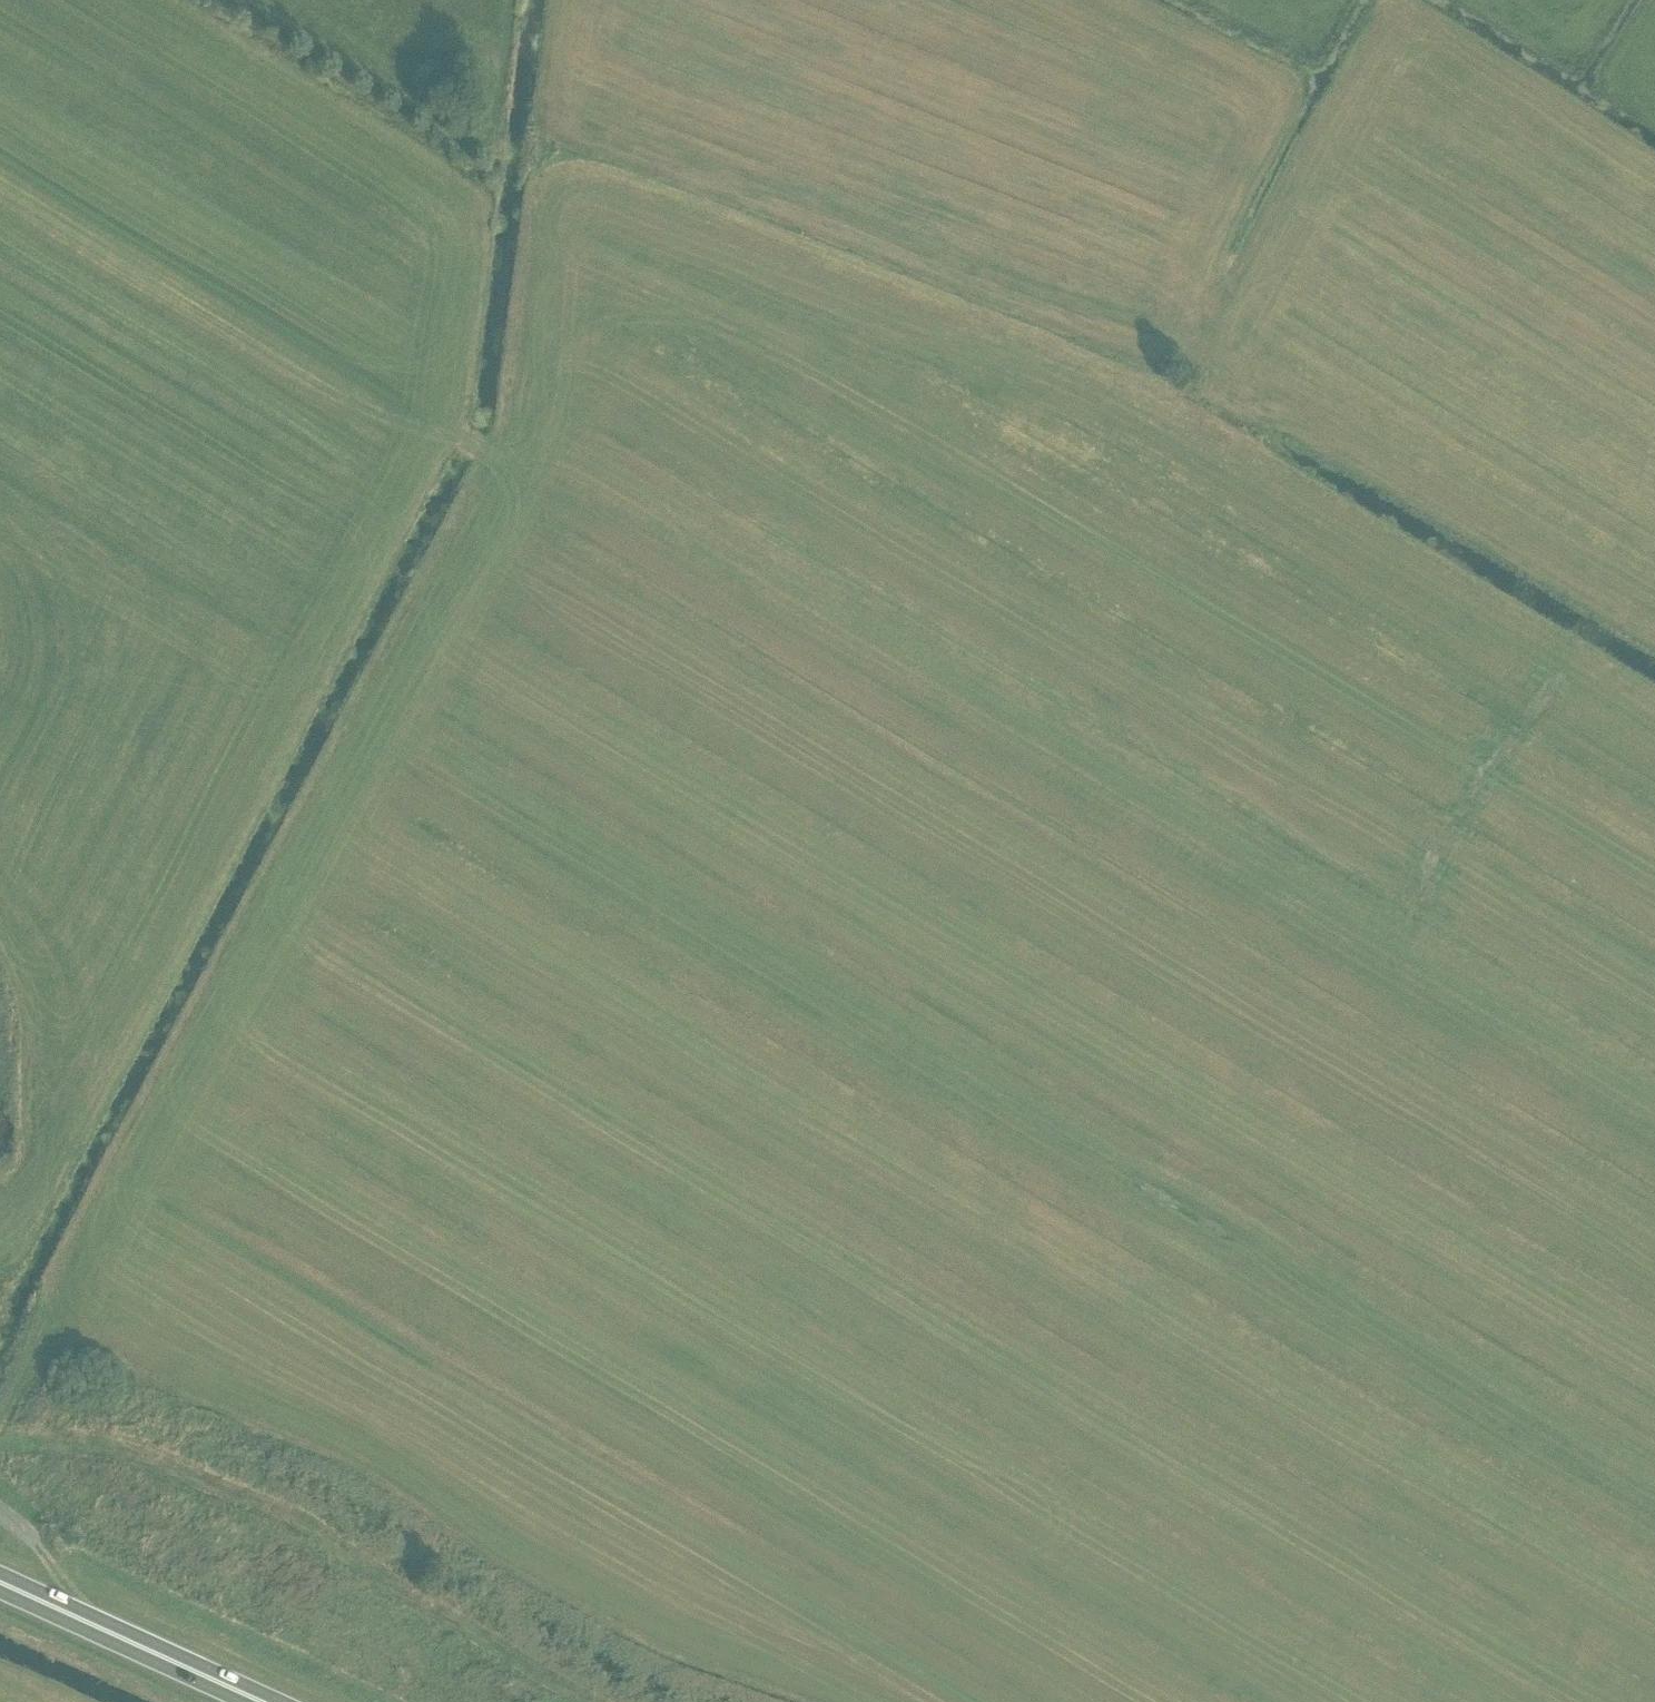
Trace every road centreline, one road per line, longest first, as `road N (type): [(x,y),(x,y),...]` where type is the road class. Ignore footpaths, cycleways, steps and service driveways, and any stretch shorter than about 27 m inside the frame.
road 1 (trunk): [(266,1701),(0,1580)]

